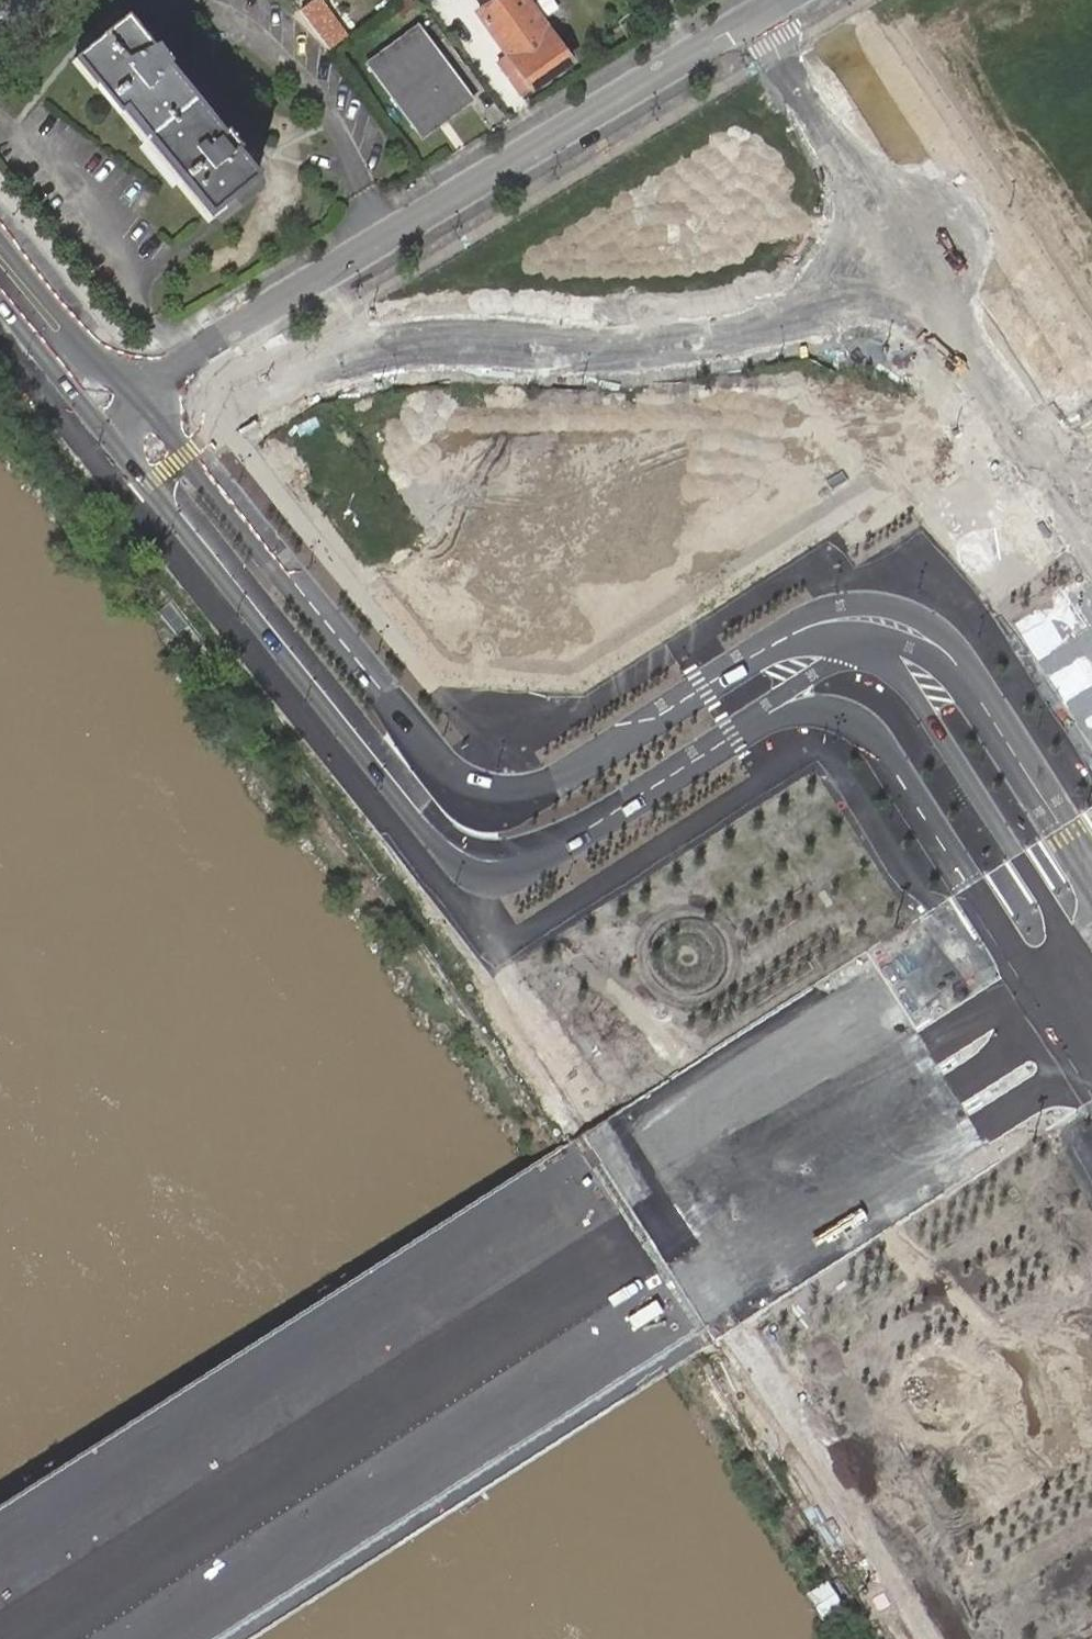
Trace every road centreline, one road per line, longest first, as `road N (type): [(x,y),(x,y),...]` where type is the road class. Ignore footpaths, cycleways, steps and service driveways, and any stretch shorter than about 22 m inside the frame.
road 1 (secondary): [(1091,983),(928,716),(900,678),(848,650),(810,643),(762,652),(523,799),(482,804),(461,794),(136,390)]
road 2 (secondary): [(128,450),(479,876),(525,868),(743,729),(802,712),(829,713),(874,738),(1054,1023)]
road 3 (secondary): [(1054,1023),(667,1286),(118,1638)]
road 4 (secondary): [(177,1638),(1082,1067)]
road 5 (tertiary): [(136,390),(755,16)]
road 6 (unclassified): [(755,16),(1051,459)]
road 7 (secondary): [(136,390),(0,227)]
road 8 (secondary): [(0,303),(128,450)]
road 9 (tertiary): [(0,287),(80,362),(136,390)]

